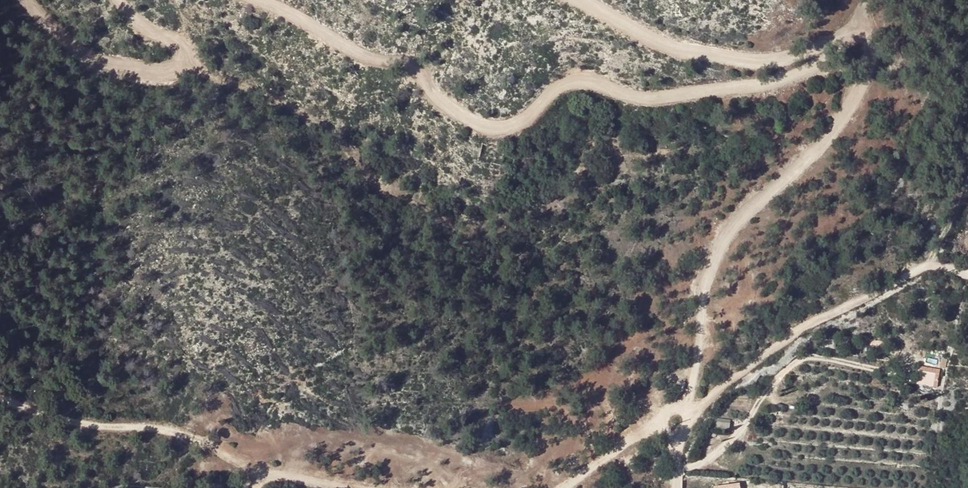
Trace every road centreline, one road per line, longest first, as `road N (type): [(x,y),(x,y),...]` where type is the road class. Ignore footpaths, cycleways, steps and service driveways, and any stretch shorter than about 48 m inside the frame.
road 1 (track): [(683,413),(714,260),(871,78),(874,39),(864,17),(823,45),(767,61),(672,48),(583,0)]
road 2 (track): [(0,398),(85,425),(187,434),(258,471),(357,487)]
road 3 (track): [(689,423),(724,386),(805,326),(929,267),(967,274)]

